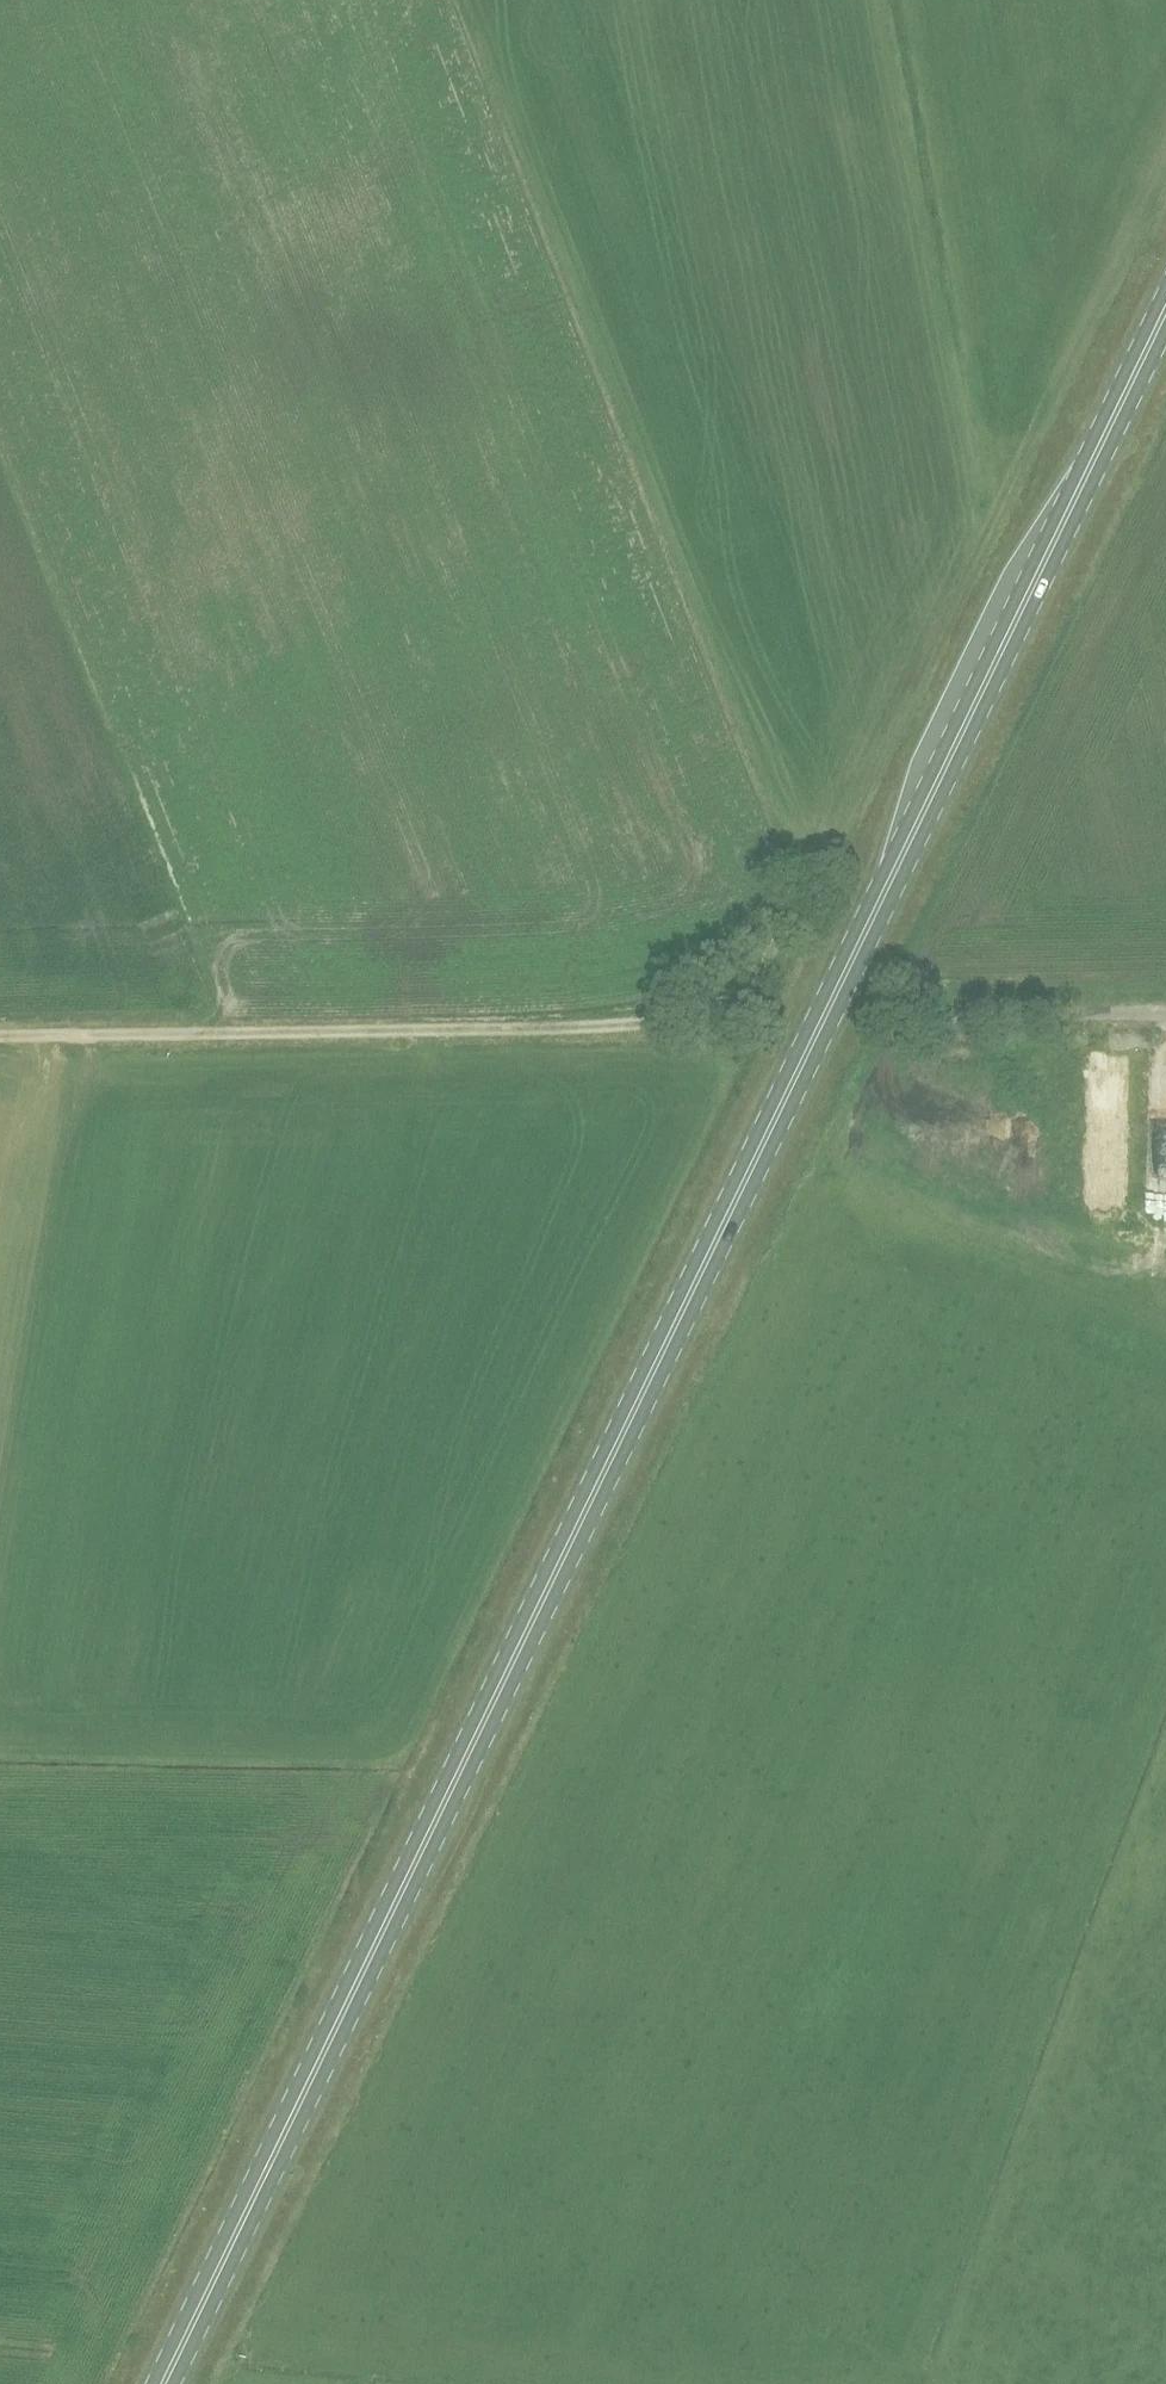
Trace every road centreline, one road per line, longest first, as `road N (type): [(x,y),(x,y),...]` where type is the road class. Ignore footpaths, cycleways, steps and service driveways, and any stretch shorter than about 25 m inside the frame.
road 1 (primary): [(164,2383),(1165,313)]
road 2 (track): [(0,1034),(662,1021),(700,1013),(776,971)]
road 3 (unclassified): [(1165,1014),(896,1019)]

